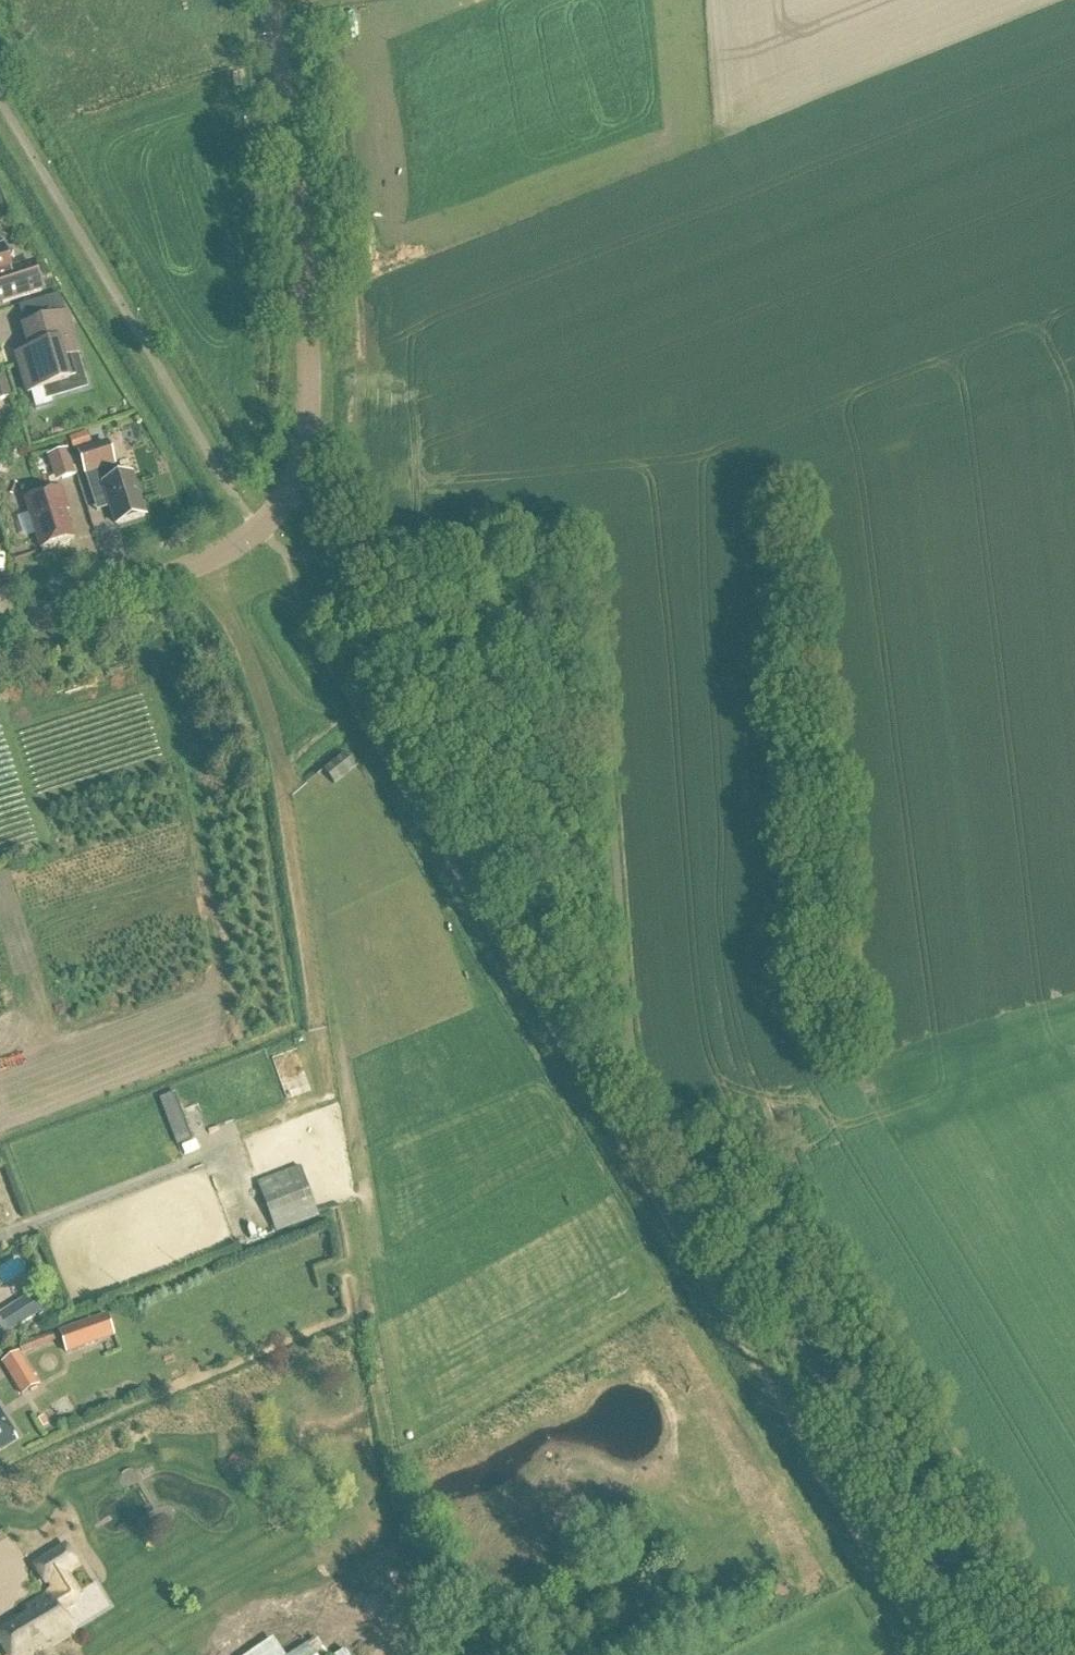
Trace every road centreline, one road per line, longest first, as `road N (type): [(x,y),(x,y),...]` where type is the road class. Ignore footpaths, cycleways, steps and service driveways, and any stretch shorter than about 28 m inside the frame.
road 1 (track): [(258,538),(926,1654)]
road 2 (unclassified): [(0,636),(128,596),(258,538),(292,500),(304,466),(273,0)]

